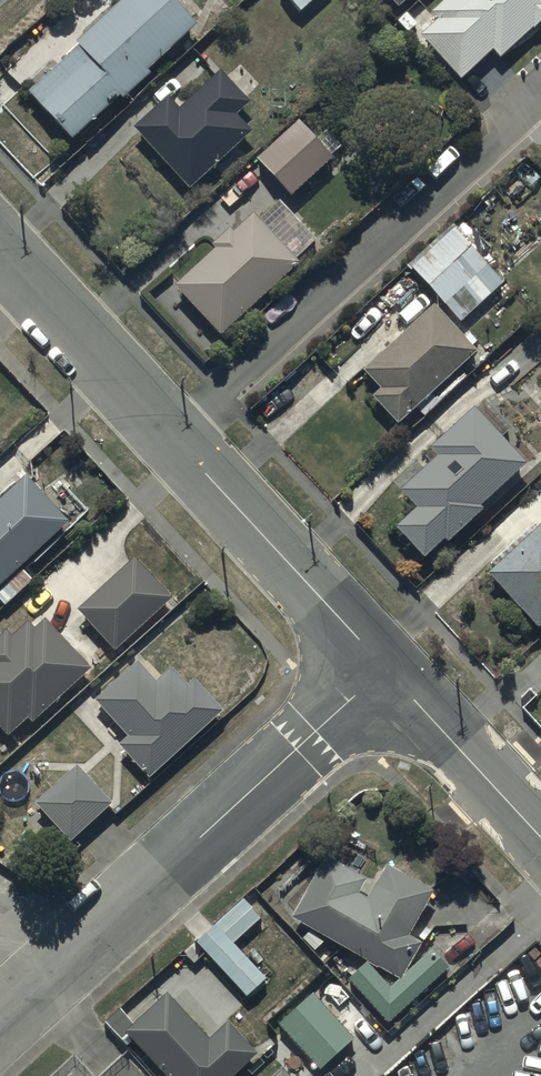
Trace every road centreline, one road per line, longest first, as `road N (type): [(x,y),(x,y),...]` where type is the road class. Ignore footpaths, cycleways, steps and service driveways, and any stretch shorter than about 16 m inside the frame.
road 1 (unclassified): [(0,249),(382,672)]
road 2 (unclassified): [(382,672),(0,1028)]
road 3 (unclassified): [(382,672),(540,842)]

